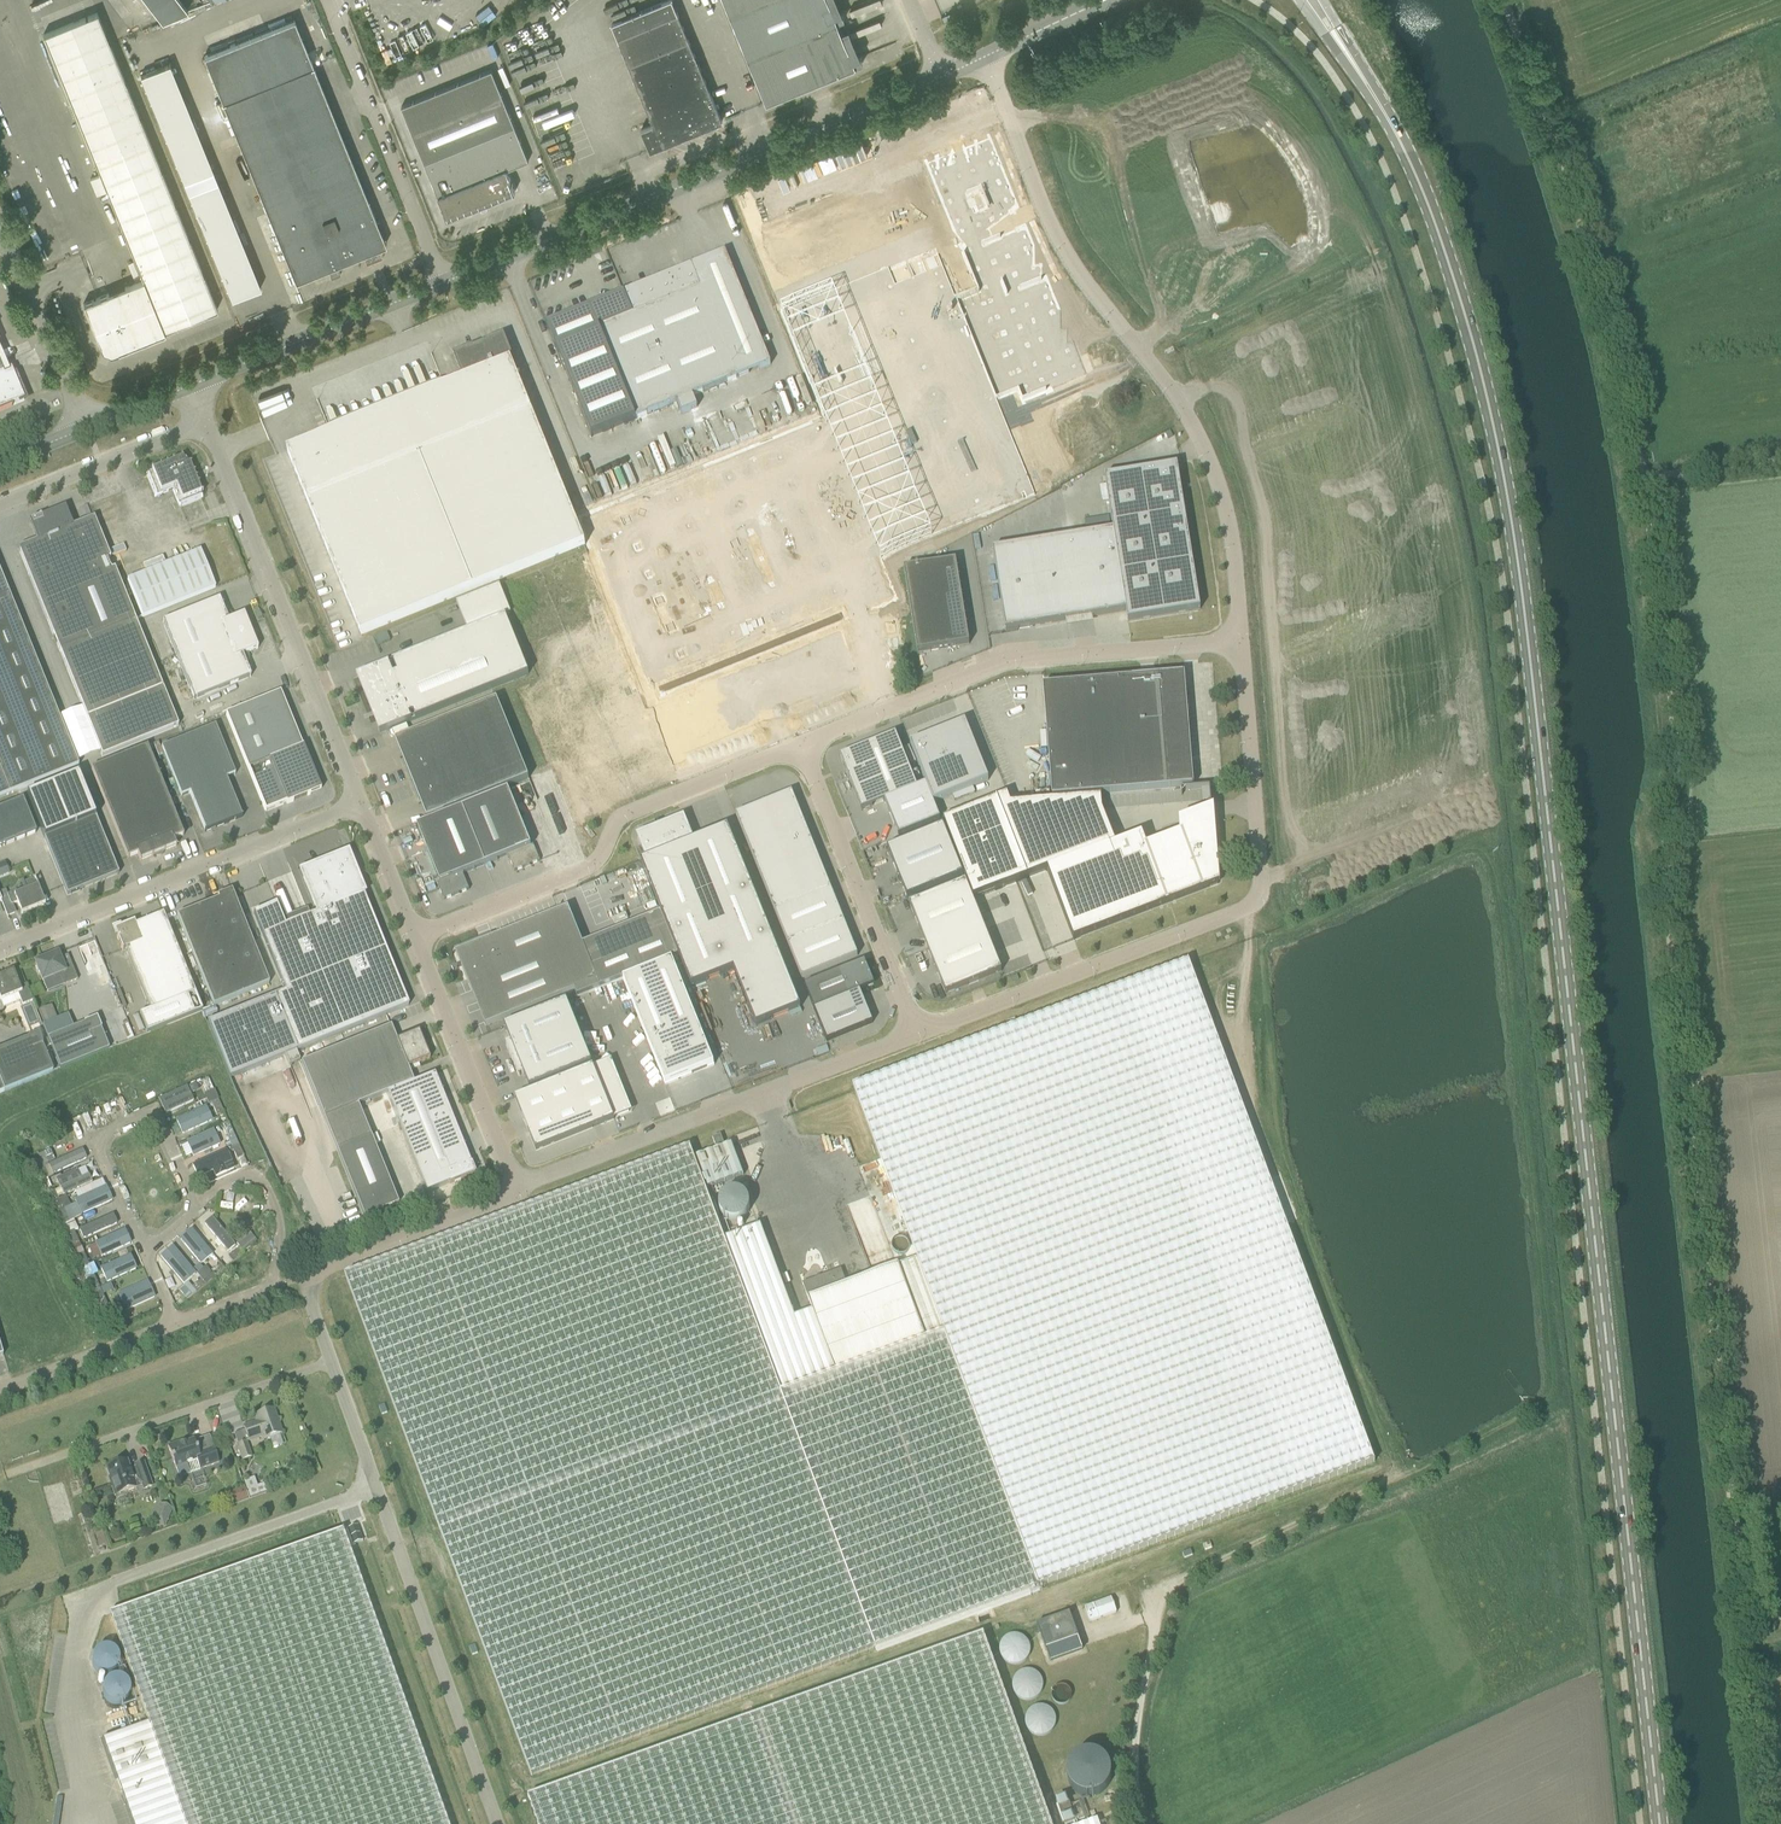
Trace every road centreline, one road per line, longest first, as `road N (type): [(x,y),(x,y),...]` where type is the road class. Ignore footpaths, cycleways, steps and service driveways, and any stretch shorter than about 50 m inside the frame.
road 1 (primary): [(1664,1823),(1574,1004),(1502,467),(1436,222),(1397,135),(1348,54)]
road 2 (track): [(1767,1823),(1673,988),(1665,830),(1677,783),(1662,604),(1641,478)]
road 3 (track): [(1138,1823),(1135,1745),(1162,1595),(1378,1486),(1396,1469),(1282,1146),(1254,904)]
road 4 (unclassified): [(1240,642),(1229,526),(1206,452),(1053,231),(985,57)]
road 5 (unclassified): [(916,1035),(1254,904),(1261,885),(1240,642)]
road 6 (tertiary): [(442,283),(941,78)]
road 7 (track): [(1641,478),(1596,280),(1502,0)]
road 8 (unclassified): [(497,1823),(334,1363)]
road 9 (unclassified): [(802,744),(1006,661),(1240,642)]
road 10 (unclassified): [(415,938),(587,869),(625,815),(802,744)]
road 11 (unclassified): [(514,1189),(916,1035)]
road 12 (unclassified): [(360,804),(207,426)]
road 13 (unclassified): [(0,949),(360,804)]
road 14 (unclassified): [(334,1363),(8,1474)]
road 15 (unclassified): [(916,1035),(802,744)]
road 16 (unclassified): [(442,283),(328,0)]
road 17 (tertiary): [(192,386),(442,283)]
road 18 (unclassified): [(514,1189),(415,938)]
road 19 (unclassified): [(303,1277),(505,1203),(514,1189)]
road 20 (unclassified): [(0,508),(207,426)]
road 21 (unclassified): [(143,1252),(193,1213),(192,1190),(157,1121),(141,1119),(105,1134)]
road 22 (unclassified): [(86,428),(0,228)]
road 23 (unclassified): [(0,1390),(175,1324)]
road 24 (unclassified): [(415,938),(360,804)]
road 25 (track): [(1641,478),(1780,463)]
road 26 (unclassified): [(175,1324),(303,1277)]
road 27 (tertiary): [(985,57),(1104,0)]
road 28 (unclassified): [(105,1134),(103,1164),(143,1252)]

